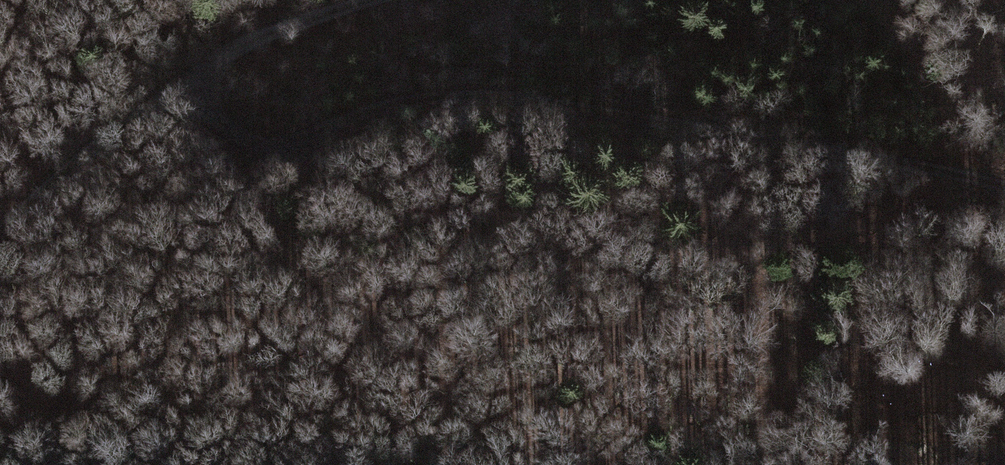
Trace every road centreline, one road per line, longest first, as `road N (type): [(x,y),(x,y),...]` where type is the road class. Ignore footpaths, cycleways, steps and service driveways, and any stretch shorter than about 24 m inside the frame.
road 1 (track): [(388,0),(248,44),(205,72),(202,102),(222,131),(261,146),(421,98),(544,104),(931,170),(1004,194)]
road 2 (track): [(965,181),(839,231),(139,356),(0,439)]
road 3 (track): [(205,72),(141,105),(0,235)]

